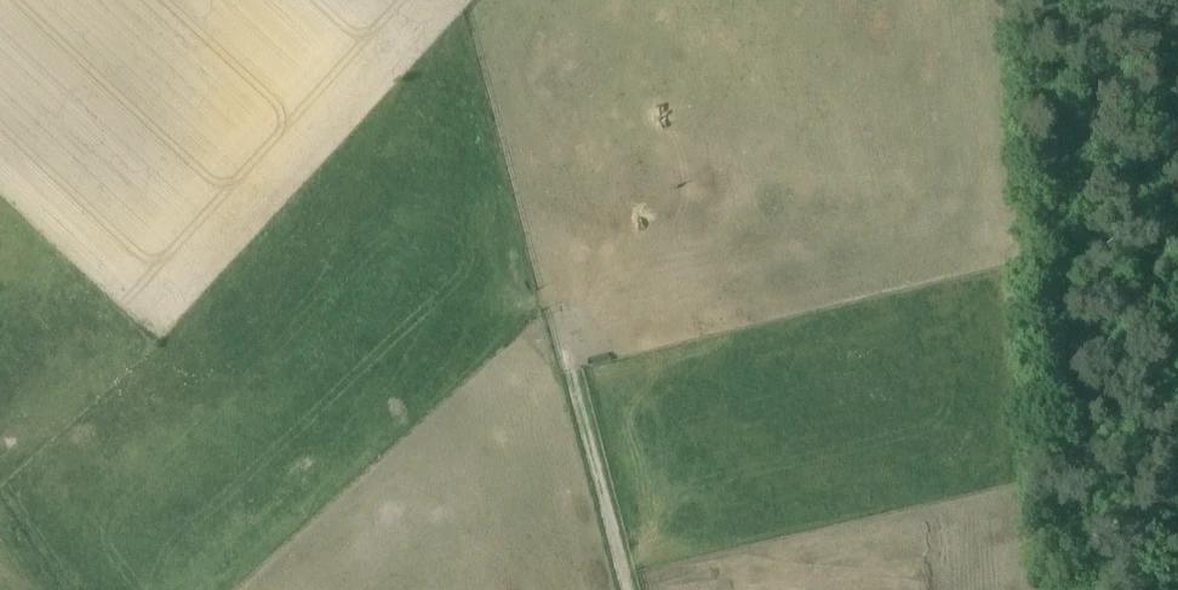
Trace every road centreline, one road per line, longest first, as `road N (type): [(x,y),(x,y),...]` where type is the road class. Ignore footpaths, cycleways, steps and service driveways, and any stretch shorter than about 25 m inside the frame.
road 1 (track): [(150,319),(0,180)]

